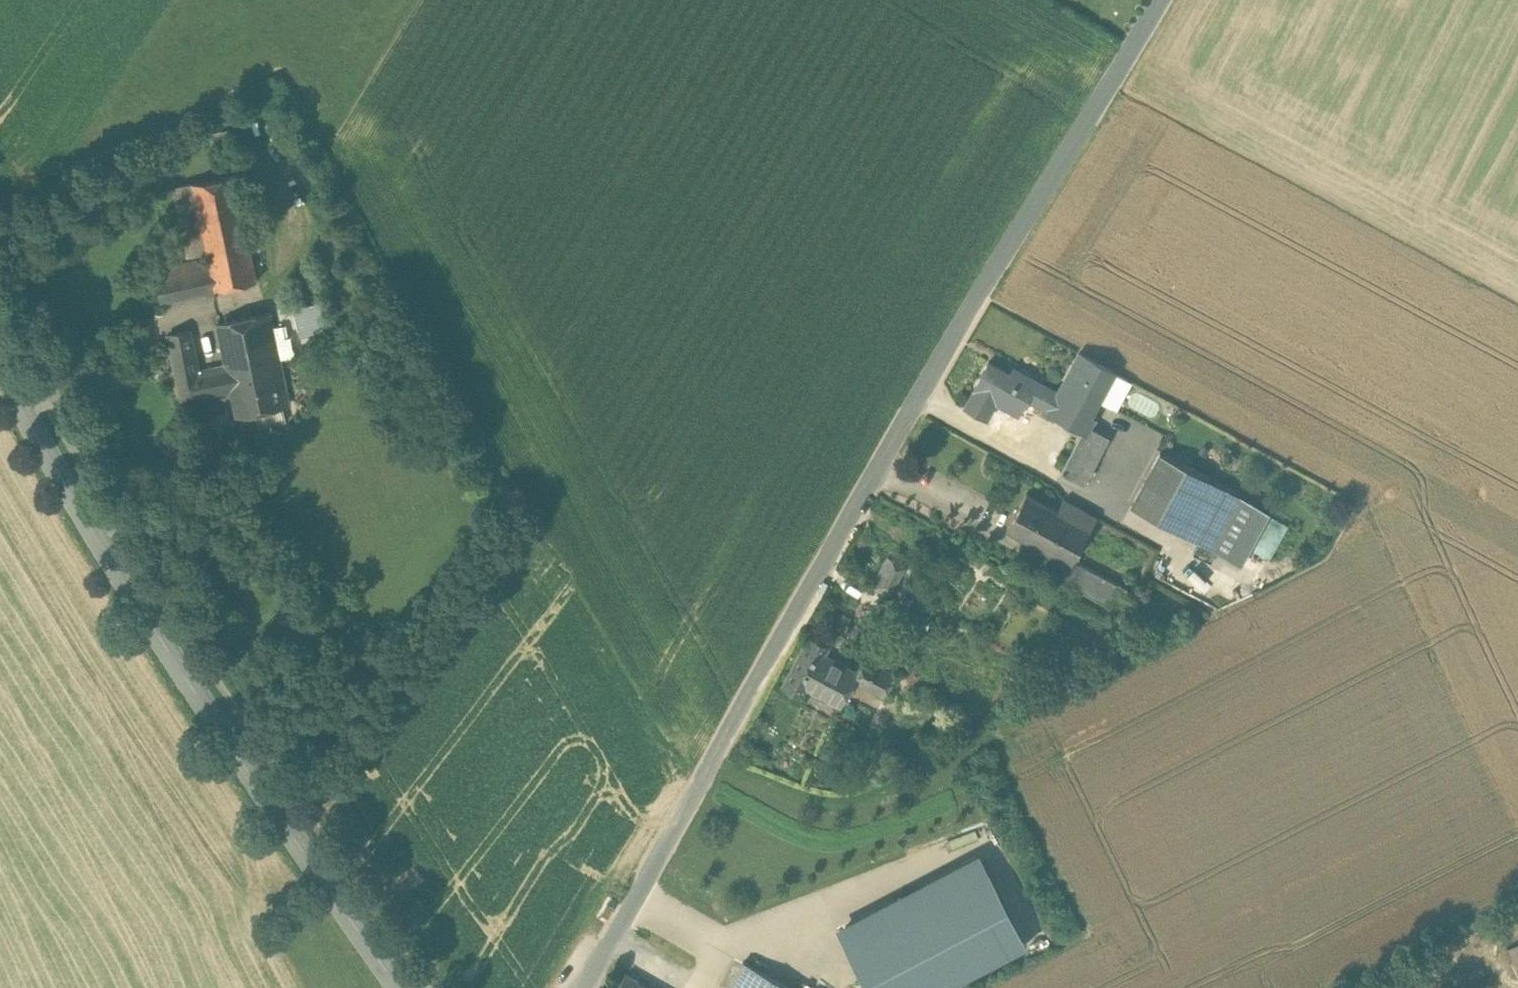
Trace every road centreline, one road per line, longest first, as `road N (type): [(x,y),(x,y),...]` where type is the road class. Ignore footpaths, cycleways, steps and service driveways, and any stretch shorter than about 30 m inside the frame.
road 1 (unclassified): [(587,987),(900,424),(1162,0)]
road 2 (secondary): [(401,987),(0,365)]

